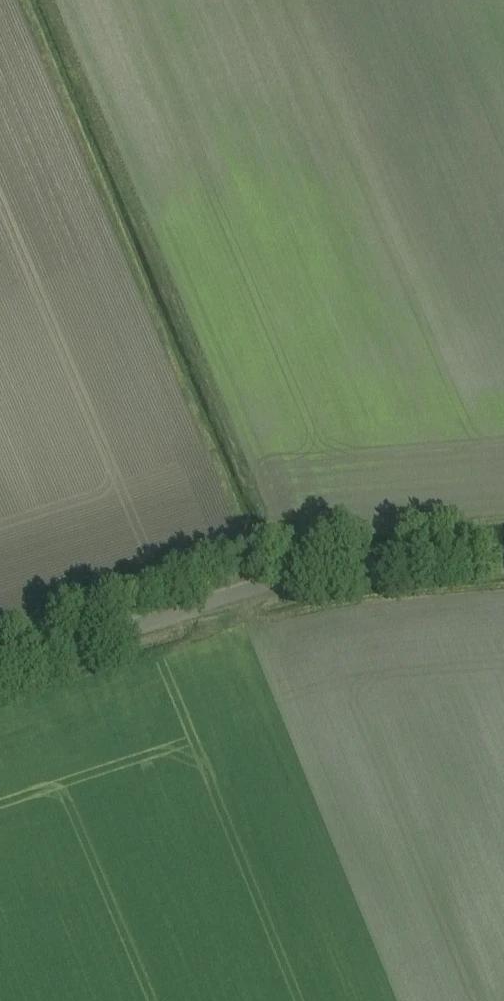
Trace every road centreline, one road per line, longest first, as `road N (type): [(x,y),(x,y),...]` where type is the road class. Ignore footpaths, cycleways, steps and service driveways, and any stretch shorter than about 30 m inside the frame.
road 1 (unclassified): [(0,670),(267,583),(503,552)]

